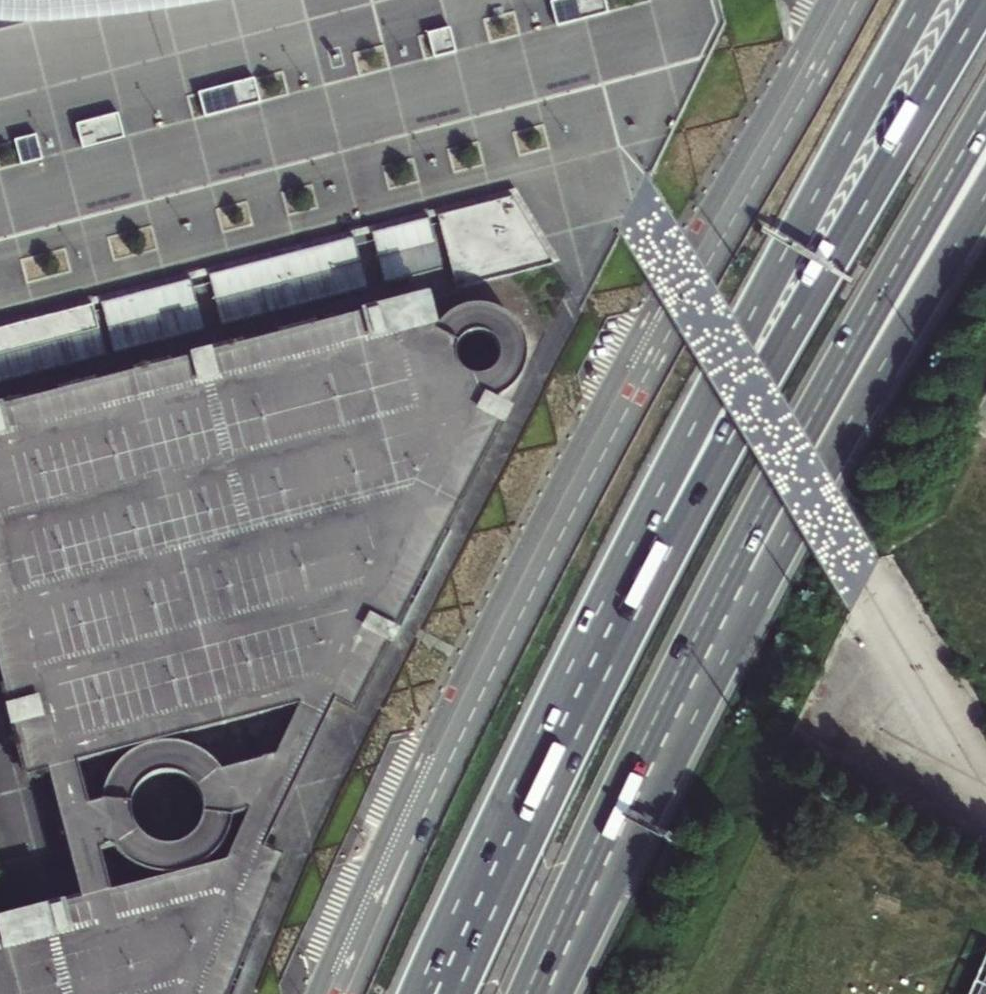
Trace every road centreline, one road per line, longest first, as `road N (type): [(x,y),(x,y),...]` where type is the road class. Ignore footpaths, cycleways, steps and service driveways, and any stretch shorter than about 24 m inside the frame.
road 1 (trunk): [(984,0),(701,495),(450,993)]
road 2 (trunk): [(922,0),(632,549),(423,993)]
road 3 (trunk): [(624,808),(834,375),(985,110)]
road 4 (trunk): [(624,808),(985,196)]
road 5 (trunk): [(538,993),(624,808)]

